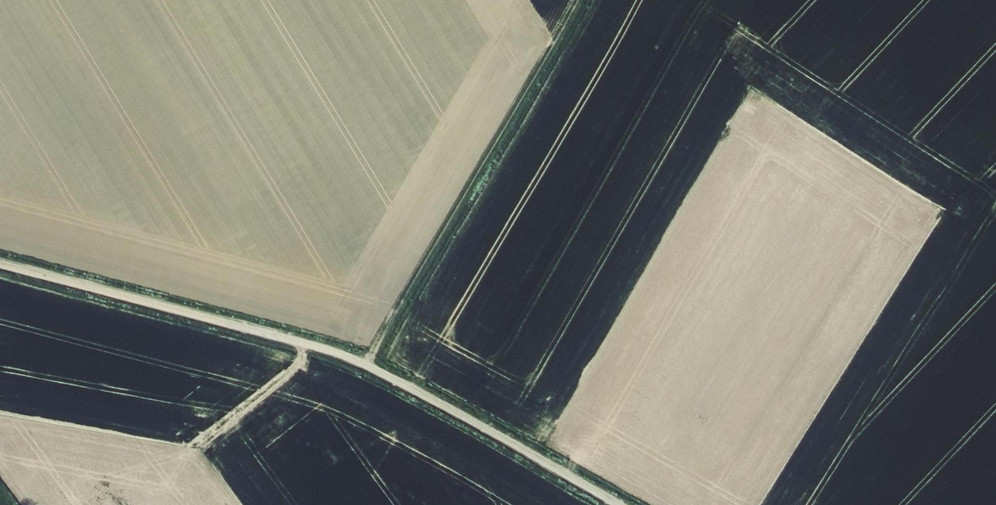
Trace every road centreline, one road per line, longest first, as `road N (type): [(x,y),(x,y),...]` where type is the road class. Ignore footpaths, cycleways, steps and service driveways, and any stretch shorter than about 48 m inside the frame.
road 1 (unclassified): [(620,504),(347,357),(0,265)]
road 2 (track): [(366,365),(578,0)]

